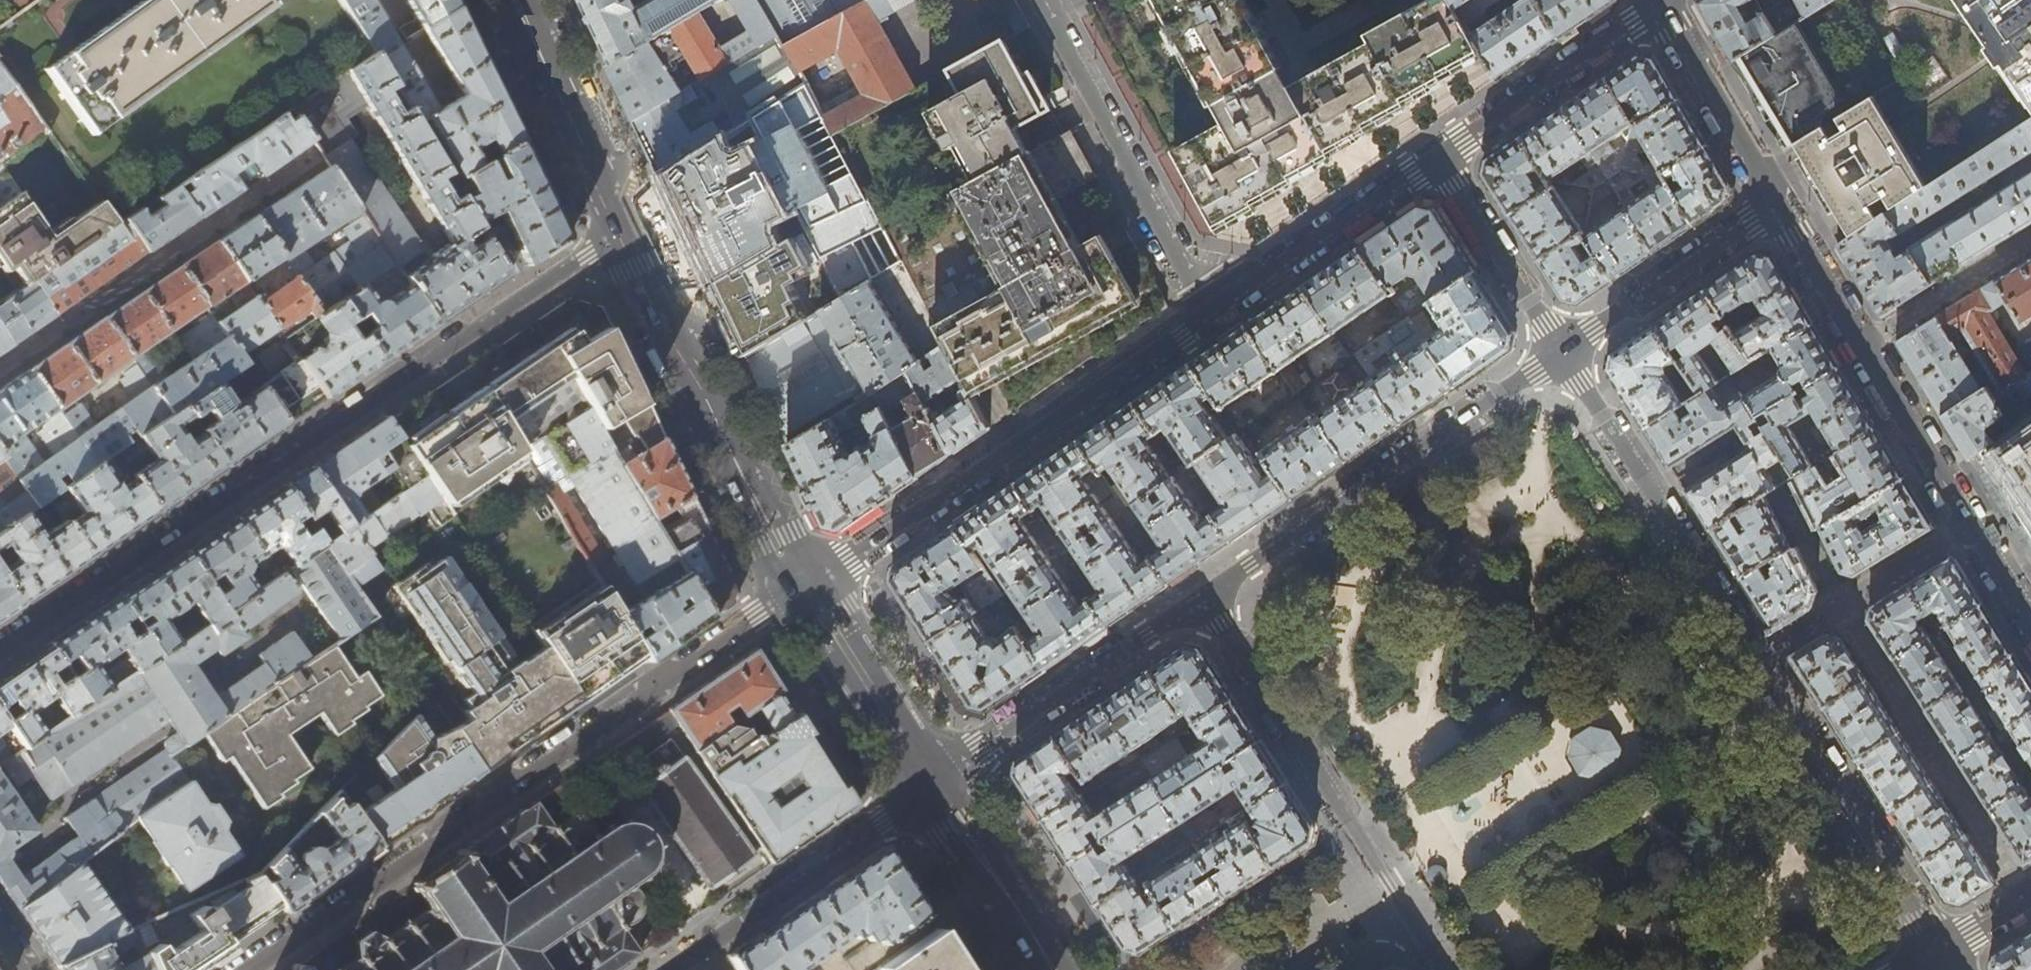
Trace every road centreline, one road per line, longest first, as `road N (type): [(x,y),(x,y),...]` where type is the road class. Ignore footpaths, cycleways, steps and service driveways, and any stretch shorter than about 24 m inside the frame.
road 1 (residential): [(0,646),(628,231)]
road 2 (residential): [(803,585),(248,969)]
road 3 (residential): [(1215,316),(803,585)]
road 4 (residential): [(1204,599),(1442,969)]
road 5 (residential): [(1204,599),(1562,354)]
road 6 (tertiary): [(803,585),(628,231)]
road 7 (residential): [(1043,0),(1215,316)]
road 8 (residential): [(1562,354),(1758,655)]
road 9 (residential): [(2028,901),(1840,605)]
road 10 (residential): [(1758,655),(1944,950)]
road 11 (residential): [(934,784),(1204,599)]
road 12 (residential): [(667,969),(934,784)]
road 13 (residential): [(1441,157),(1215,316)]
road 14 (residential): [(1658,4),(1441,157)]
road 15 (residential): [(1562,354),(1779,204)]
road 16 (tertiary): [(628,231),(515,0)]
road 17 (tertiary): [(934,784),(803,585)]
road 18 (residential): [(1779,204),(1658,4)]
road 19 (residential): [(1441,157),(1562,354)]
road 20 (tertiary): [(1049,969),(934,784)]
road 21 (residential): [(1973,524),(1863,344)]
road 22 (residential): [(1863,344),(2030,239)]
road 23 (residential): [(1863,344),(1779,204)]
road 24 (residential): [(1973,524),(1840,605)]
road 25 (residential): [(1840,605),(1783,493)]

